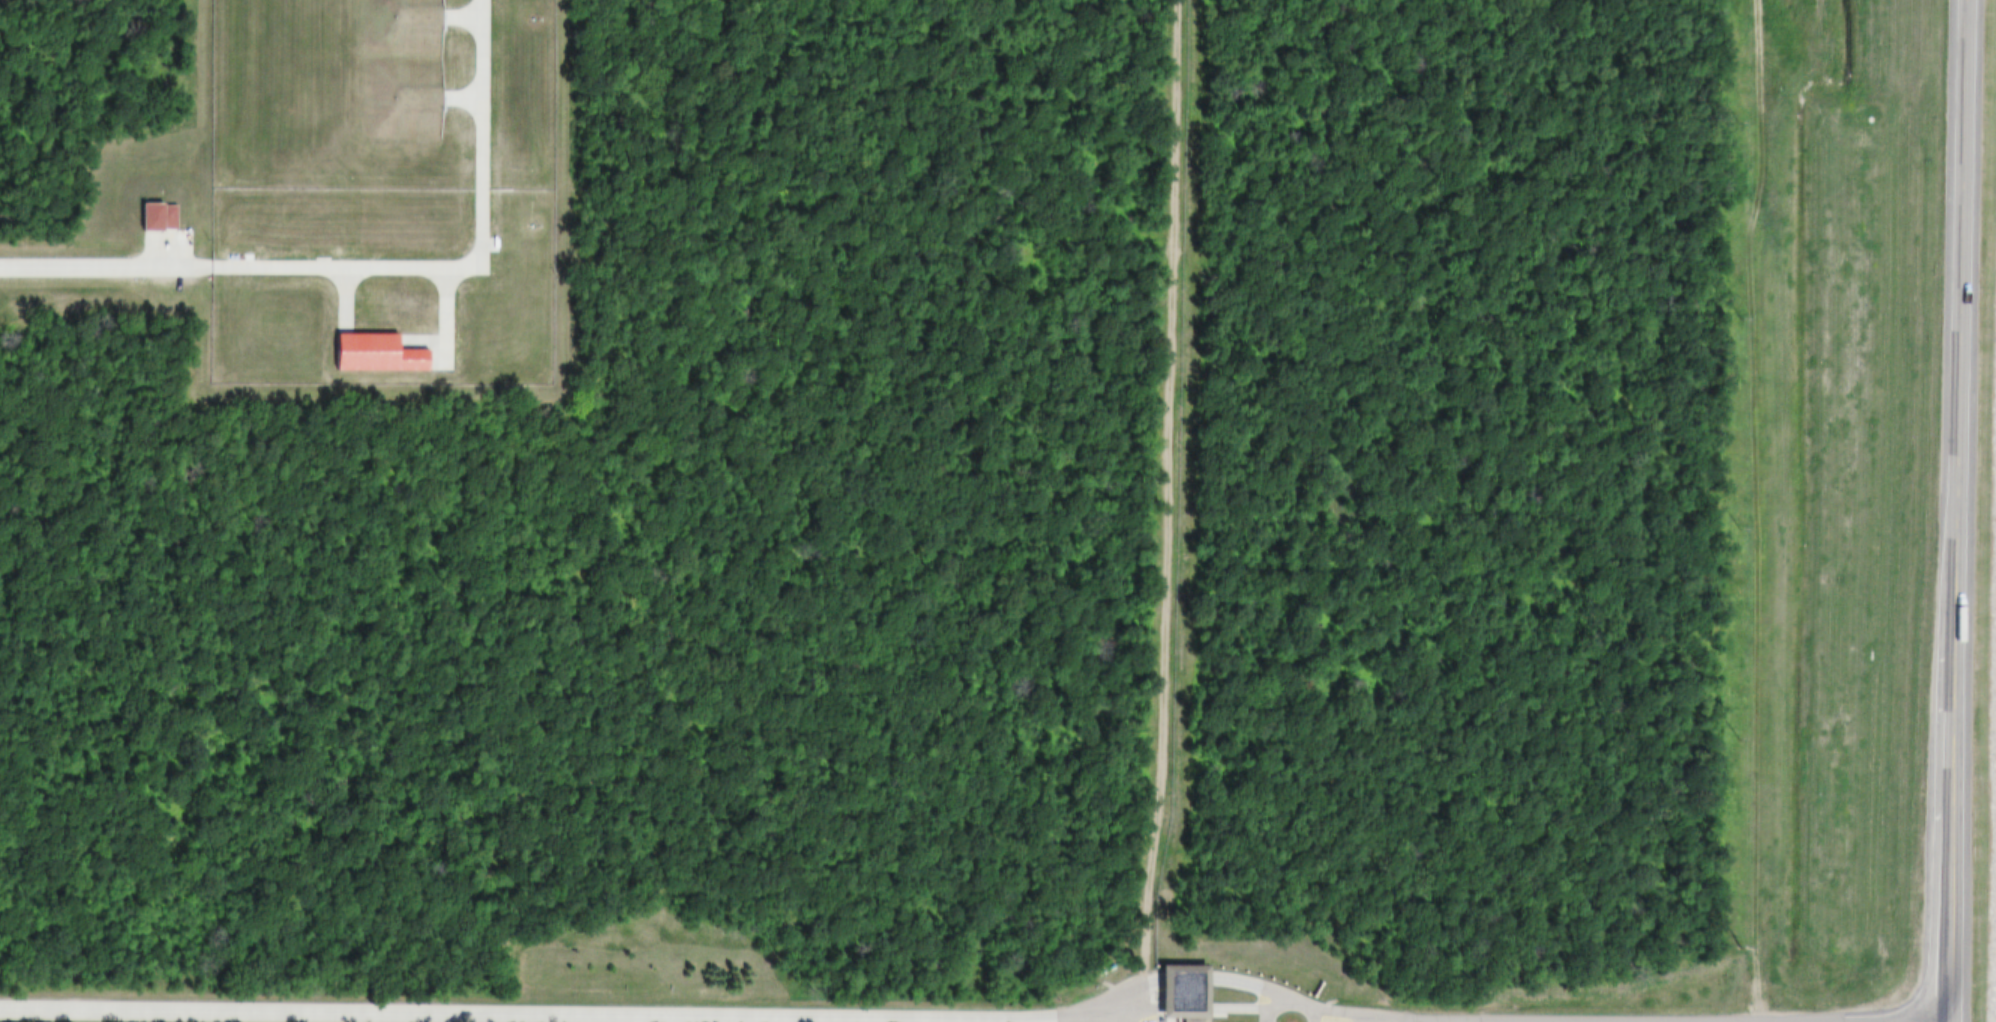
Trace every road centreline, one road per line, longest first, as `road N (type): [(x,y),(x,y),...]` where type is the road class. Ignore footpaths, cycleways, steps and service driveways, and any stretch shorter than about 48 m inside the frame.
road 1 (residential): [(0,1003),(1063,1021)]
road 2 (residential): [(1517,1021),(1995,1020)]

